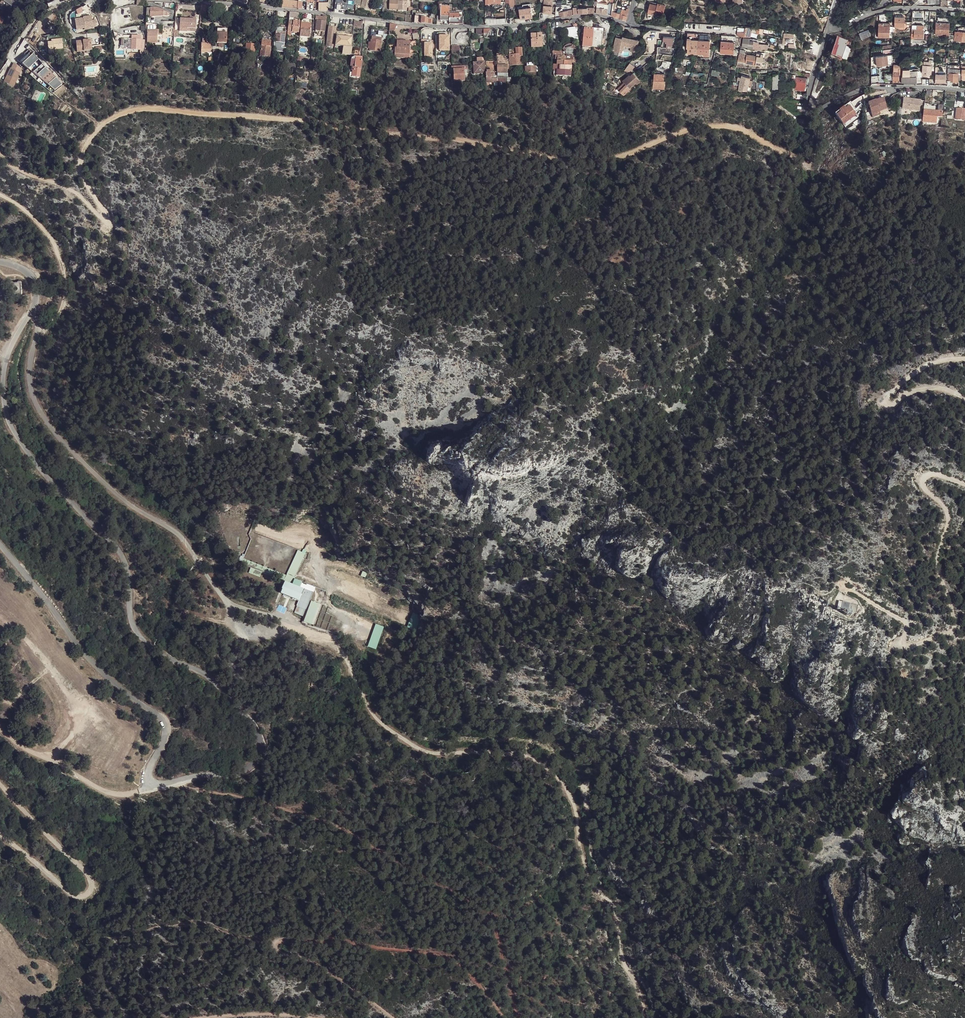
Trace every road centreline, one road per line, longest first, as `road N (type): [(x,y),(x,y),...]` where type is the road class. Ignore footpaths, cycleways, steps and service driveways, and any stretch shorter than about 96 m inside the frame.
road 1 (track): [(809,110),(799,132),(815,159),(809,165),(727,127),(595,162),(311,123),(137,111),(103,127),(83,155),(86,187),(103,219),(80,195),(0,157)]
road 2 (unclassified): [(0,544),(82,651),(164,725),(149,780),(247,772),(257,762),(259,724),(204,671),(153,648),(132,623),(123,557),(54,485),(9,424),(4,368),(35,305)]
road 3 (track): [(644,1017),(623,965),(614,904),(589,875),(564,784),(531,759),(438,754),(412,745),(375,714),(342,645),(322,635)]
road 4 (residential): [(628,25),(594,15),(441,27),(151,0)]
road 5 (track): [(520,1017),(502,948),(482,911),(329,822),(192,789),(183,780)]
road 6 (track): [(392,1017),(276,944),(445,956),(502,1017)]
road 7 (unclassified): [(840,585),(907,624),(904,645),(950,631),(953,610),(938,557),(947,510),(924,483),(931,475),(964,485)]
road 8 (track): [(0,835),(70,896),(95,895),(94,880),(0,784)]
road 9 (residential): [(964,91),(862,91),(811,111),(806,103),(830,29)]
road 10 (unclassified): [(964,400),(921,390),(884,406),(915,375),(964,359)]
road 11 (track): [(0,196),(42,226),(61,258),(62,309),(37,334)]
road 12 (track): [(0,734),(104,790),(122,795),(156,783)]
road 13 (residential): [(964,10),(897,8),(830,29)]

